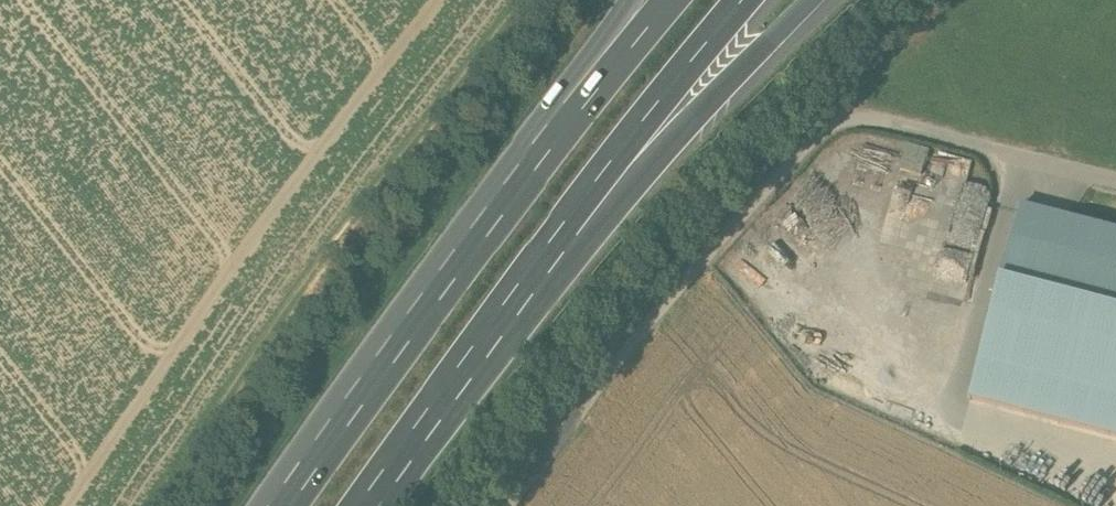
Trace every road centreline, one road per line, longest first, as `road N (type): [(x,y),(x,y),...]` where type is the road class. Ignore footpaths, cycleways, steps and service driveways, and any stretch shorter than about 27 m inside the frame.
road 1 (track): [(1115,182),(866,117),(832,123),(625,349),(506,505)]
road 2 (track): [(152,505),(371,190),(525,0)]
road 3 (motorway): [(558,143),(298,505)]
road 4 (motorway): [(379,505),(575,229)]
road 5 (motorway): [(575,229),(670,150),(815,0)]
road 6 (motorway): [(575,229),(750,0)]
road 7 (motorway): [(678,0),(558,143)]
road 8 (motorway): [(634,0),(558,143)]

